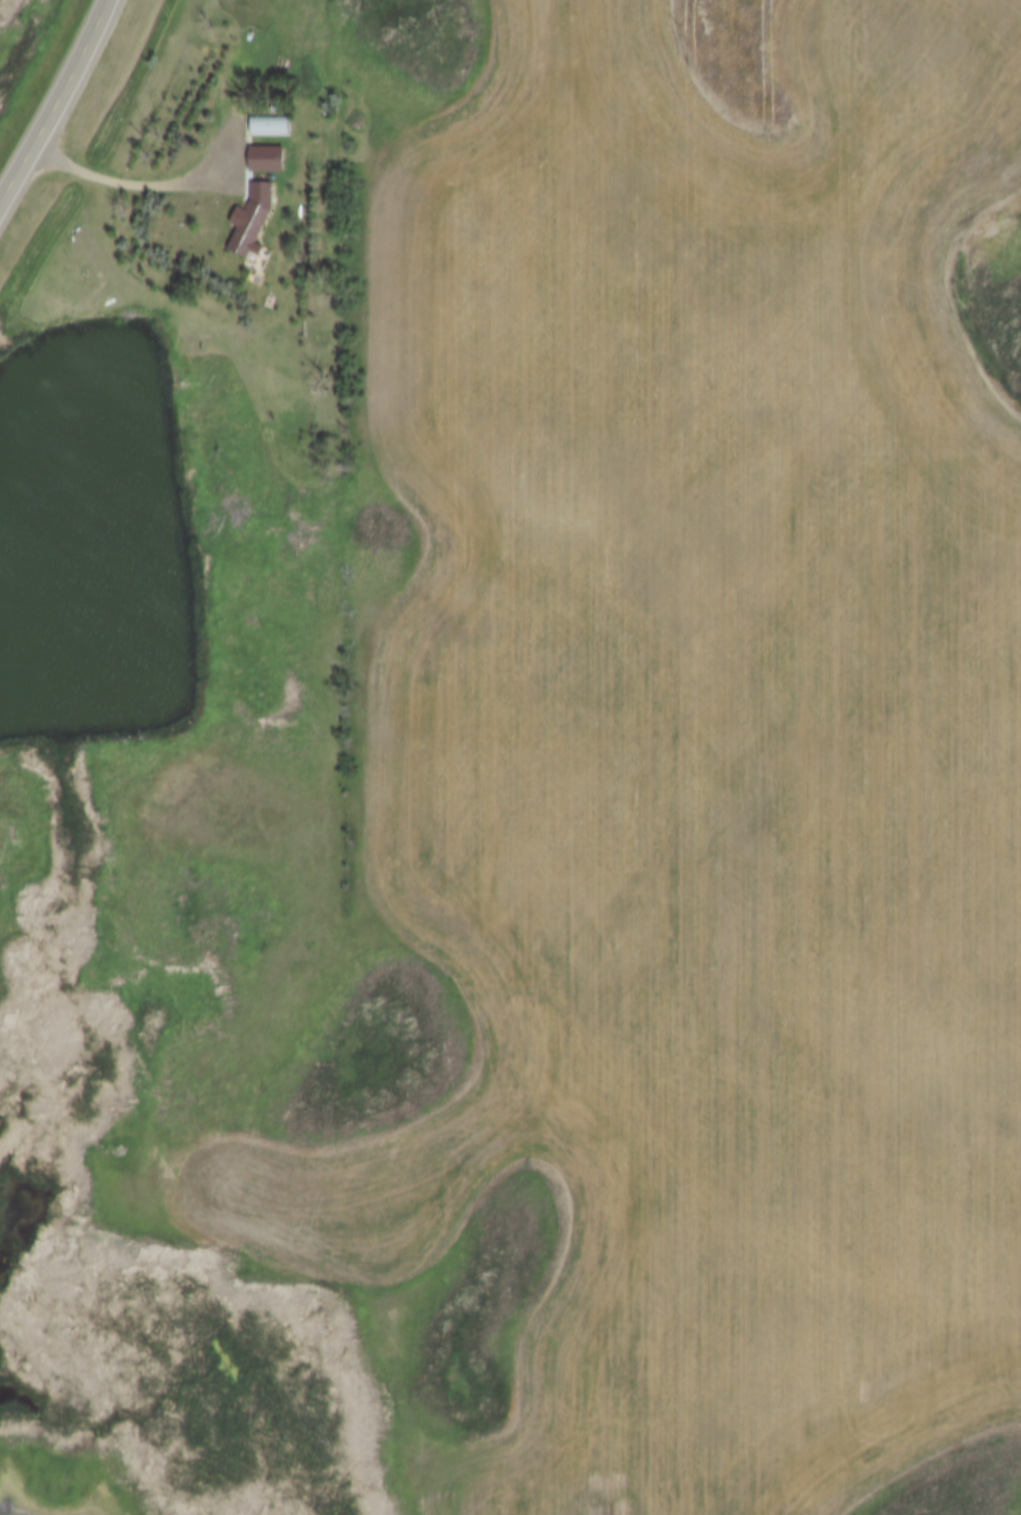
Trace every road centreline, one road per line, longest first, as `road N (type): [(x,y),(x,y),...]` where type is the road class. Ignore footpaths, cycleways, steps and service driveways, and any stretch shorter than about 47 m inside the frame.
road 1 (trunk): [(114,0),(0,212)]

